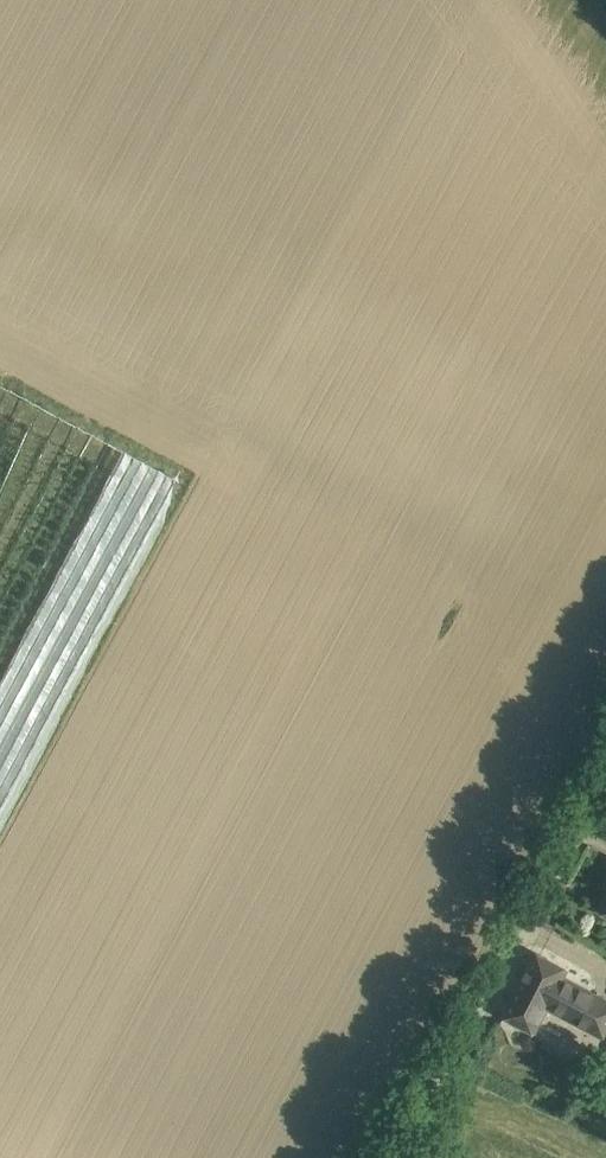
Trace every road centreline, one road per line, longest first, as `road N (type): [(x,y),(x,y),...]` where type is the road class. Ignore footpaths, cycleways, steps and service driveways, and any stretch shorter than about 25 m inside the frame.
road 1 (unclassified): [(402,1157),(605,798)]

